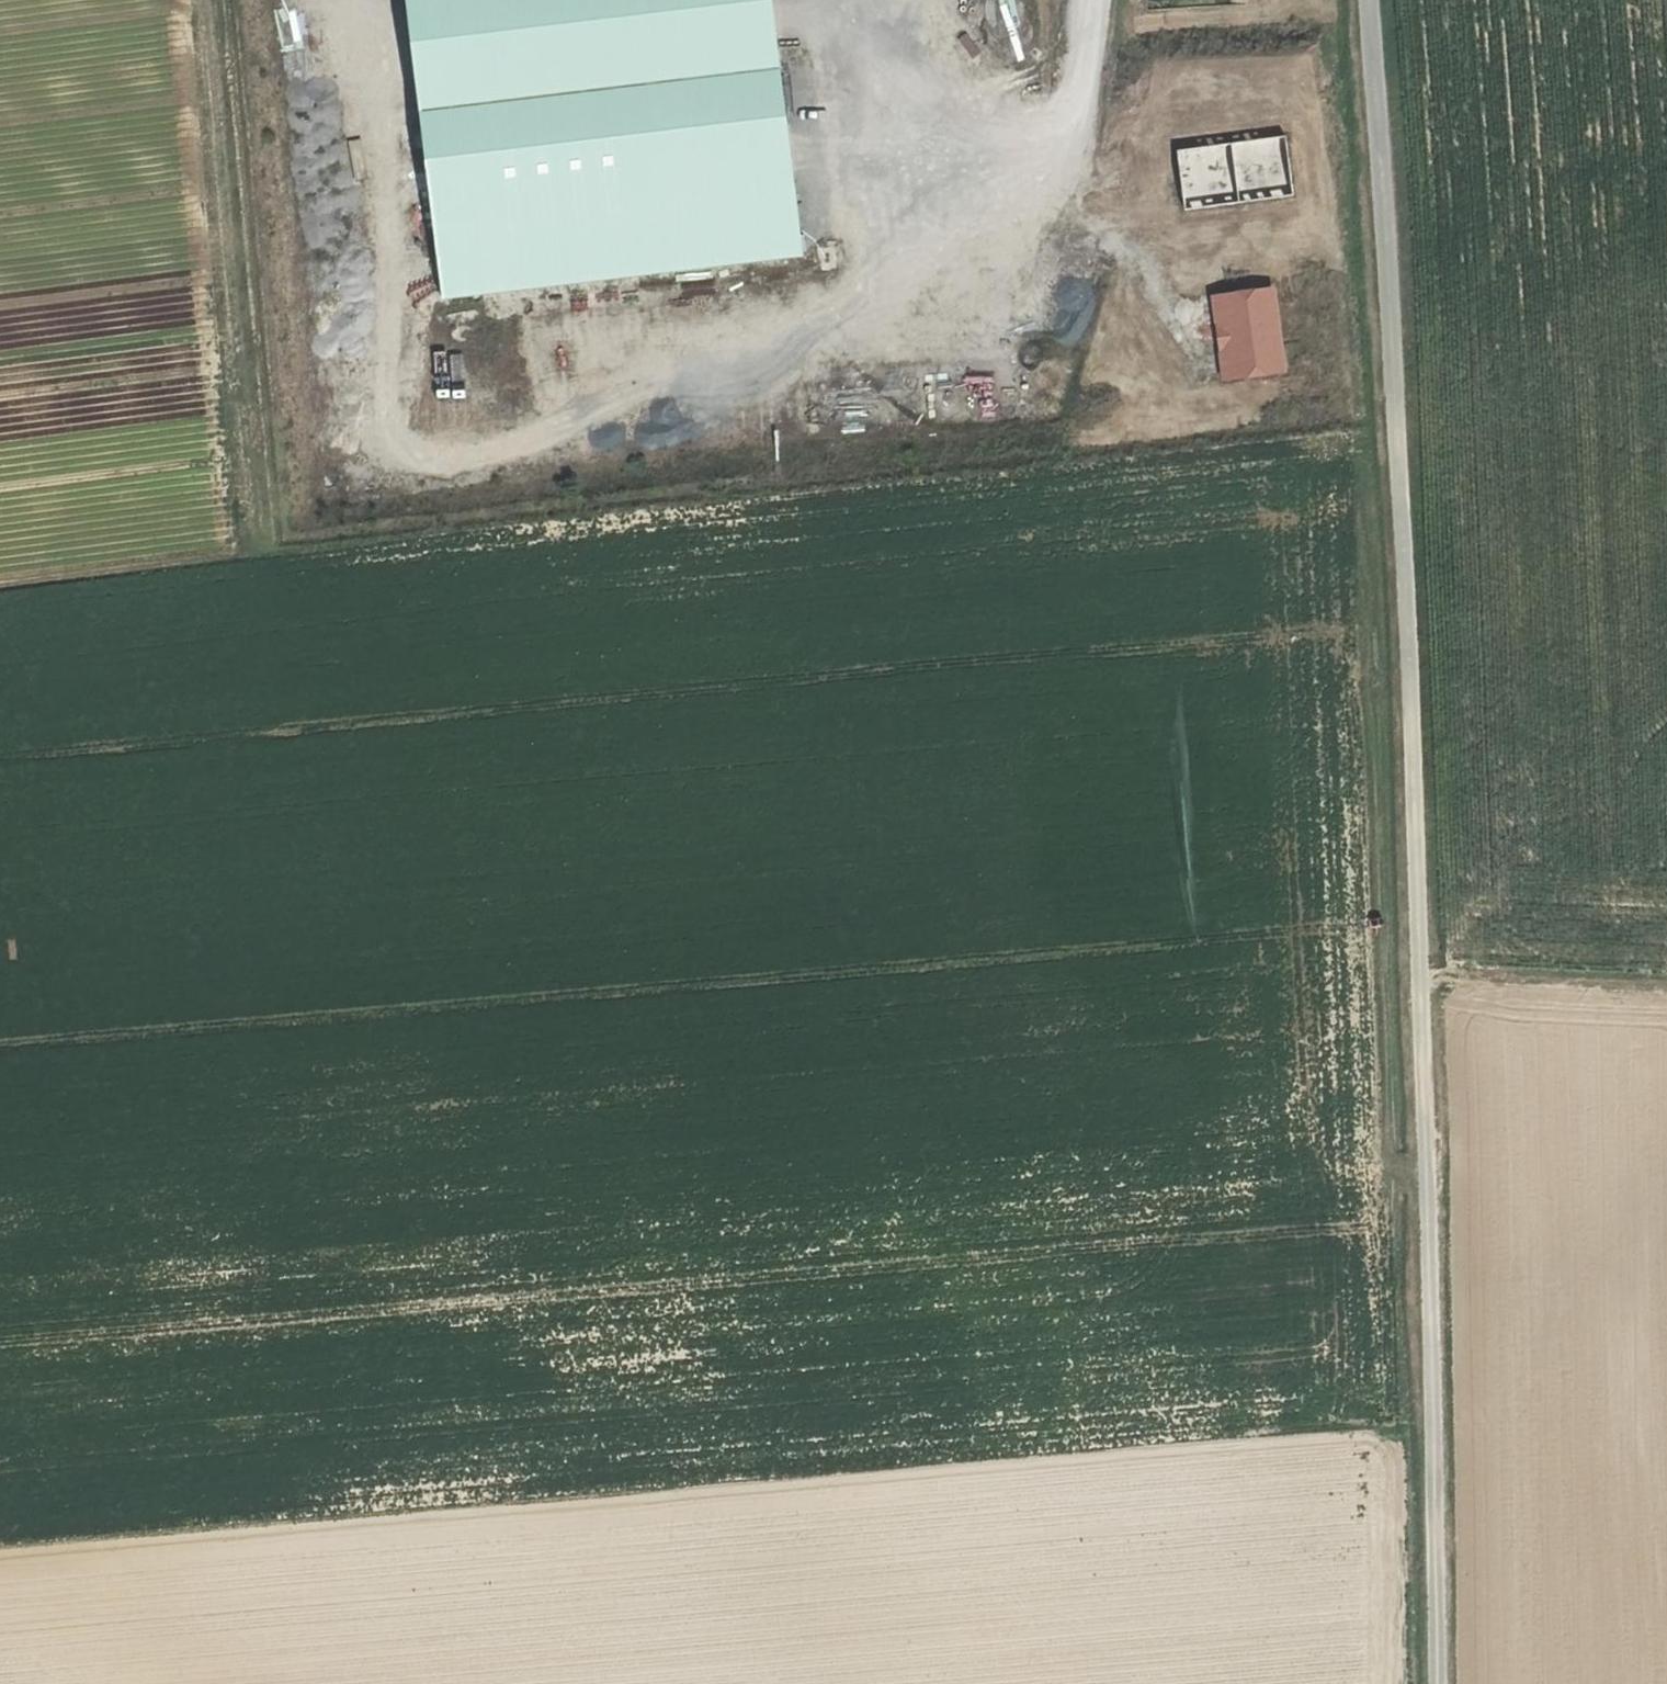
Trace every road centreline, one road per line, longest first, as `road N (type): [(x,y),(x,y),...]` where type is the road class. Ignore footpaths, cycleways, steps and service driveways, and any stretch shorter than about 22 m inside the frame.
road 1 (unclassified): [(1444,1683),(1424,995),(1377,0)]

